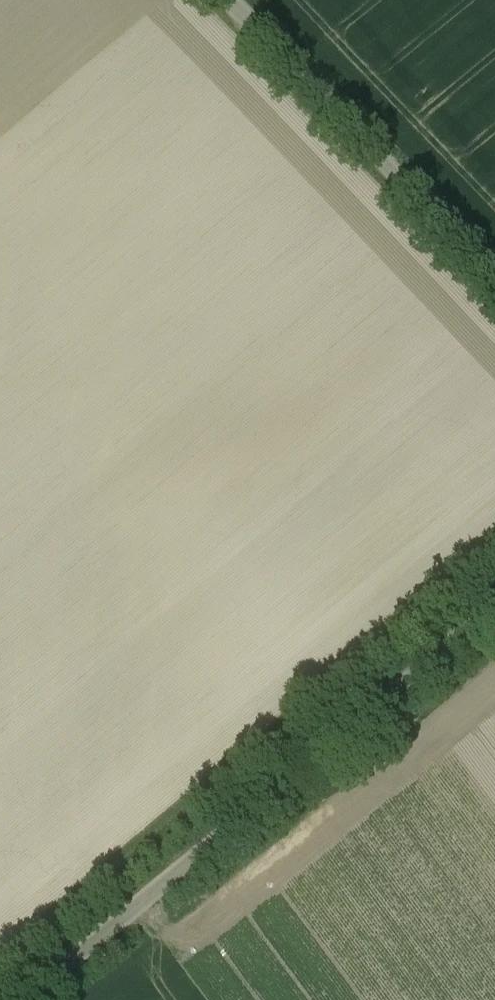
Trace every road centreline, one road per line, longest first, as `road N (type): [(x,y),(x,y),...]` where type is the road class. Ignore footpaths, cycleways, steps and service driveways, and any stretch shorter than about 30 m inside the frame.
road 1 (unclassified): [(22,999),(494,606)]
road 2 (unclassified): [(227,0),(494,283)]

